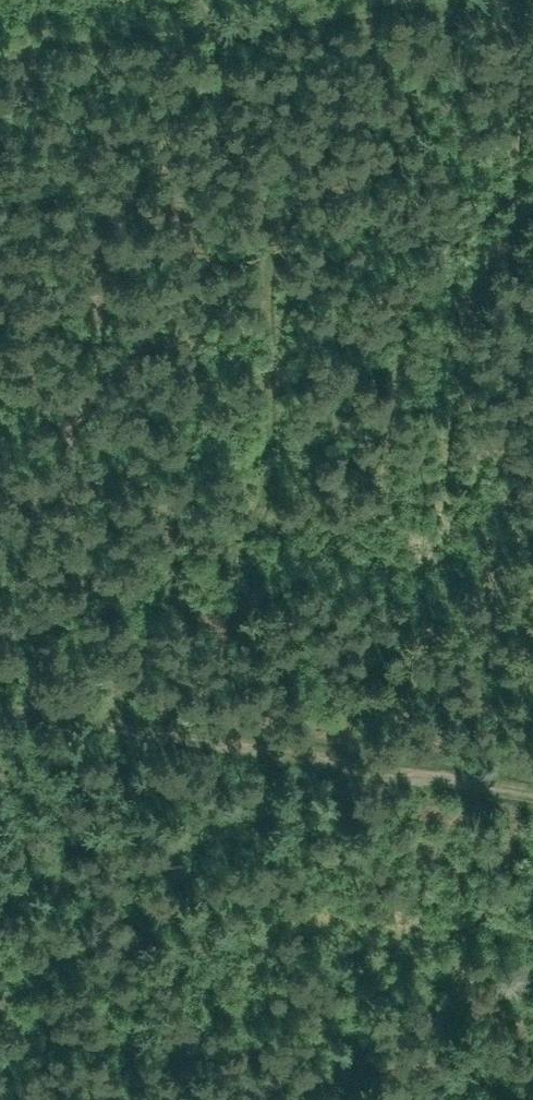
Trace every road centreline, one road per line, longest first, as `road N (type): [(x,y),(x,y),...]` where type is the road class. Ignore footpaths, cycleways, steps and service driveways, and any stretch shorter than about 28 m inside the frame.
road 1 (track): [(532,789),(0,696)]

